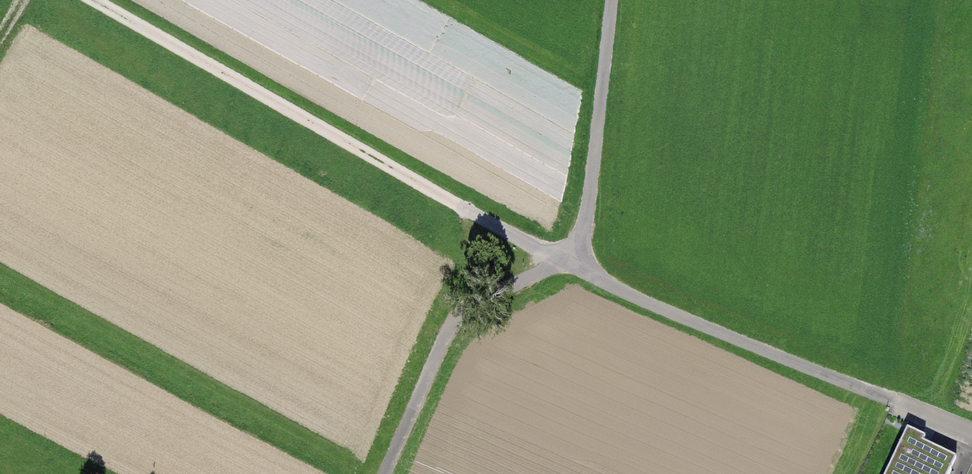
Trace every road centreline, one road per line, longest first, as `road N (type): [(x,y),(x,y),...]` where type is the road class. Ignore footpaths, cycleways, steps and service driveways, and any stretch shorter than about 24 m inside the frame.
road 1 (track): [(387,473),(451,328),(493,292),(565,262),(92,0)]
road 2 (residential): [(971,433),(565,262),(586,224),(614,0)]

